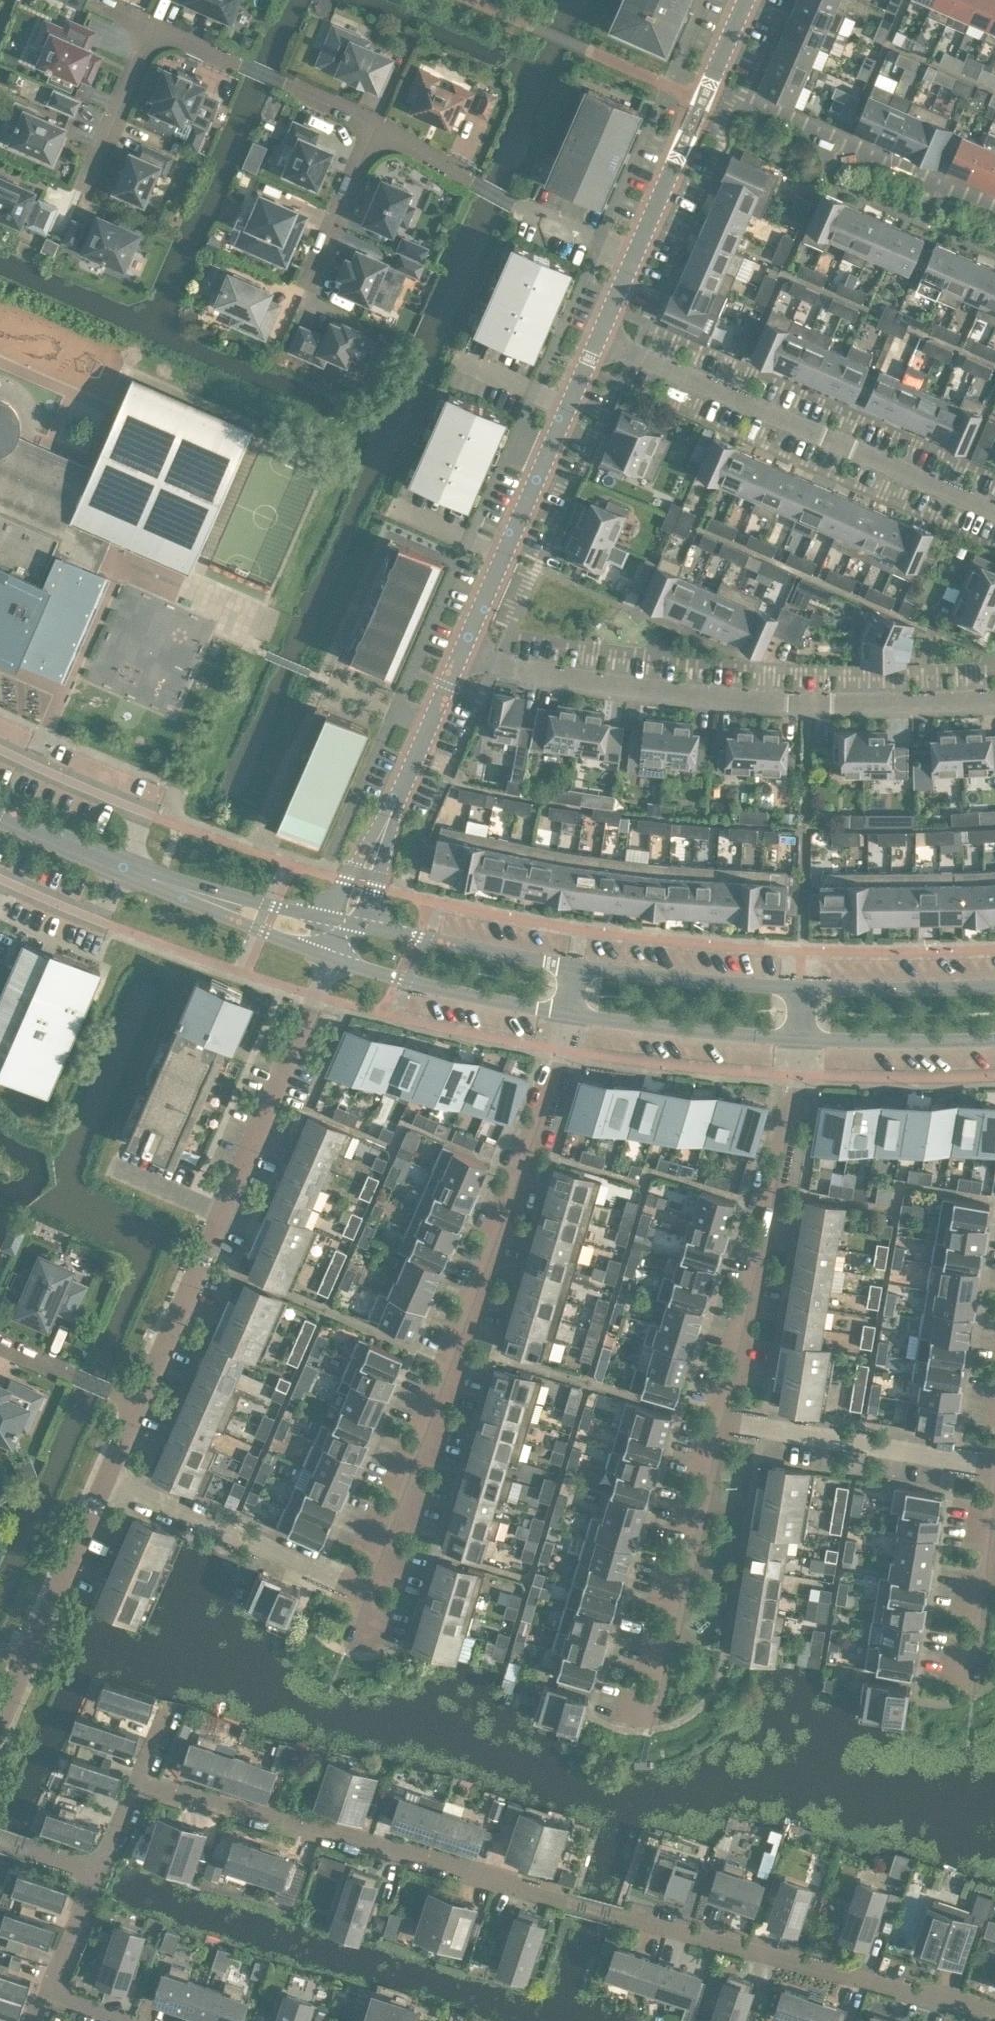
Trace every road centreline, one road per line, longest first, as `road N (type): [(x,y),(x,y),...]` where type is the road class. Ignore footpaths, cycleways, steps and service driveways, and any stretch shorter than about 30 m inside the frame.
road 1 (residential): [(138,1779),(566,1904),(994,2013)]
road 2 (residential): [(370,1585),(529,1153),(568,1013)]
road 3 (residential): [(994,695),(703,691),(459,661)]
road 4 (residential): [(139,1402),(283,1083),(329,956)]
road 5 (residential): [(994,509),(603,338)]
road 6 (residential): [(718,1416),(800,1038)]
road 7 (unclassified): [(459,661),(603,338)]
road 8 (residential): [(643,1717),(718,1416)]
road 9 (residential): [(634,258),(374,128)]
road 10 (residential): [(370,1585),(104,1476)]
road 11 (unclassified): [(348,922),(459,661)]
road 12 (unclassified): [(634,258),(746,0)]
road 13 (residential): [(994,1461),(718,1416)]
road 14 (tertiary): [(329,956),(399,980),(568,1013)]
road 15 (residential): [(374,128),(155,25)]
road 16 (tertiary): [(568,1013),(800,1038)]
road 17 (tertiary): [(574,966),(348,922)]
road 18 (tertiary): [(802,989),(574,966)]
road 19 (residential): [(25,1663),(104,1476)]
road 20 (tertiary): [(348,922),(154,879)]
road 21 (tertiary): [(800,1038),(994,1036)]
road 22 (tertiary): [(994,984),(802,989)]
road 23 (tertiary): [(154,879),(244,926),(329,956)]
road 24 (residential): [(967,1674),(994,1496)]
road 25 (residential): [(155,25),(87,182)]
road 26 (tertiary): [(0,817),(154,879)]
road 27 (residential): [(374,128),(311,281)]
road 28 (residential): [(139,1402),(0,1341)]
road 29 (residential): [(96,1873),(46,1991)]

